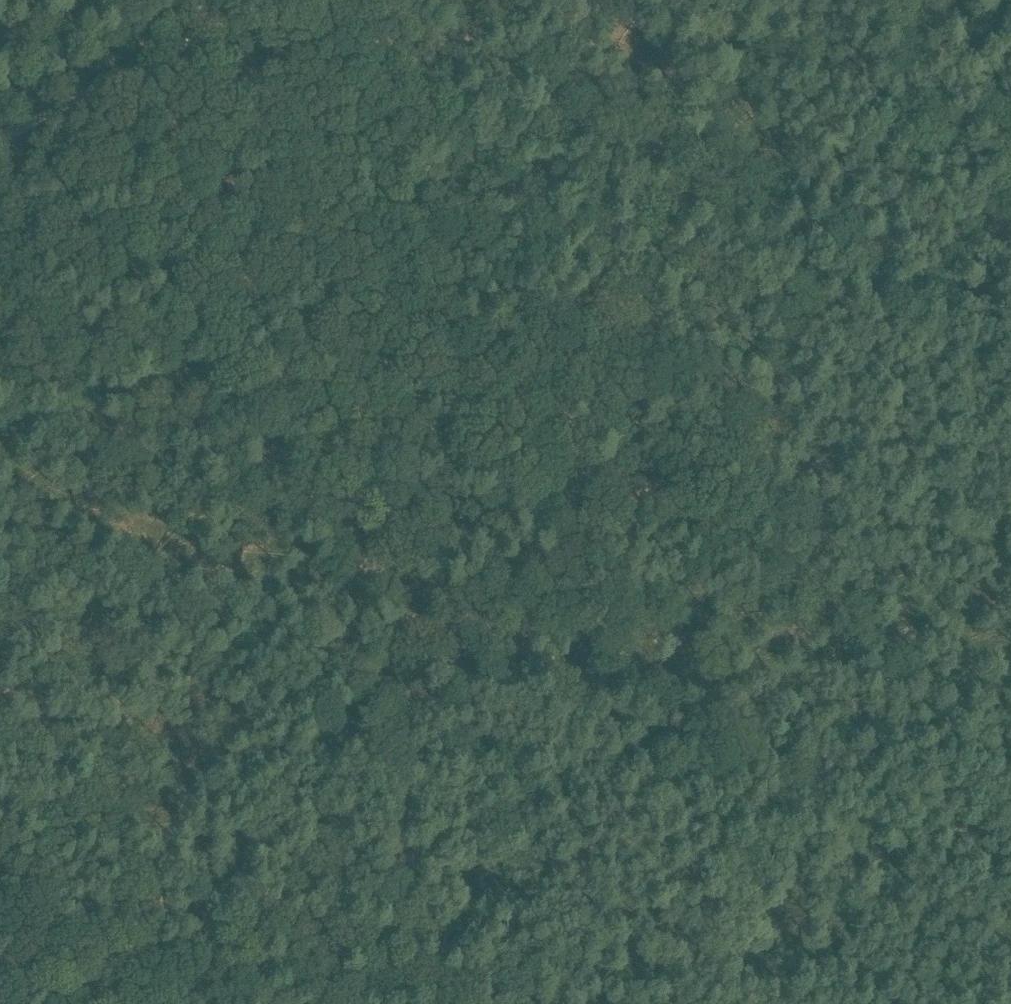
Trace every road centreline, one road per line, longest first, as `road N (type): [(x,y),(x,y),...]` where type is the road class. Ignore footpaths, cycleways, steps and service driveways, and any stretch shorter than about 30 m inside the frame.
road 1 (track): [(250,0),(0,136)]

